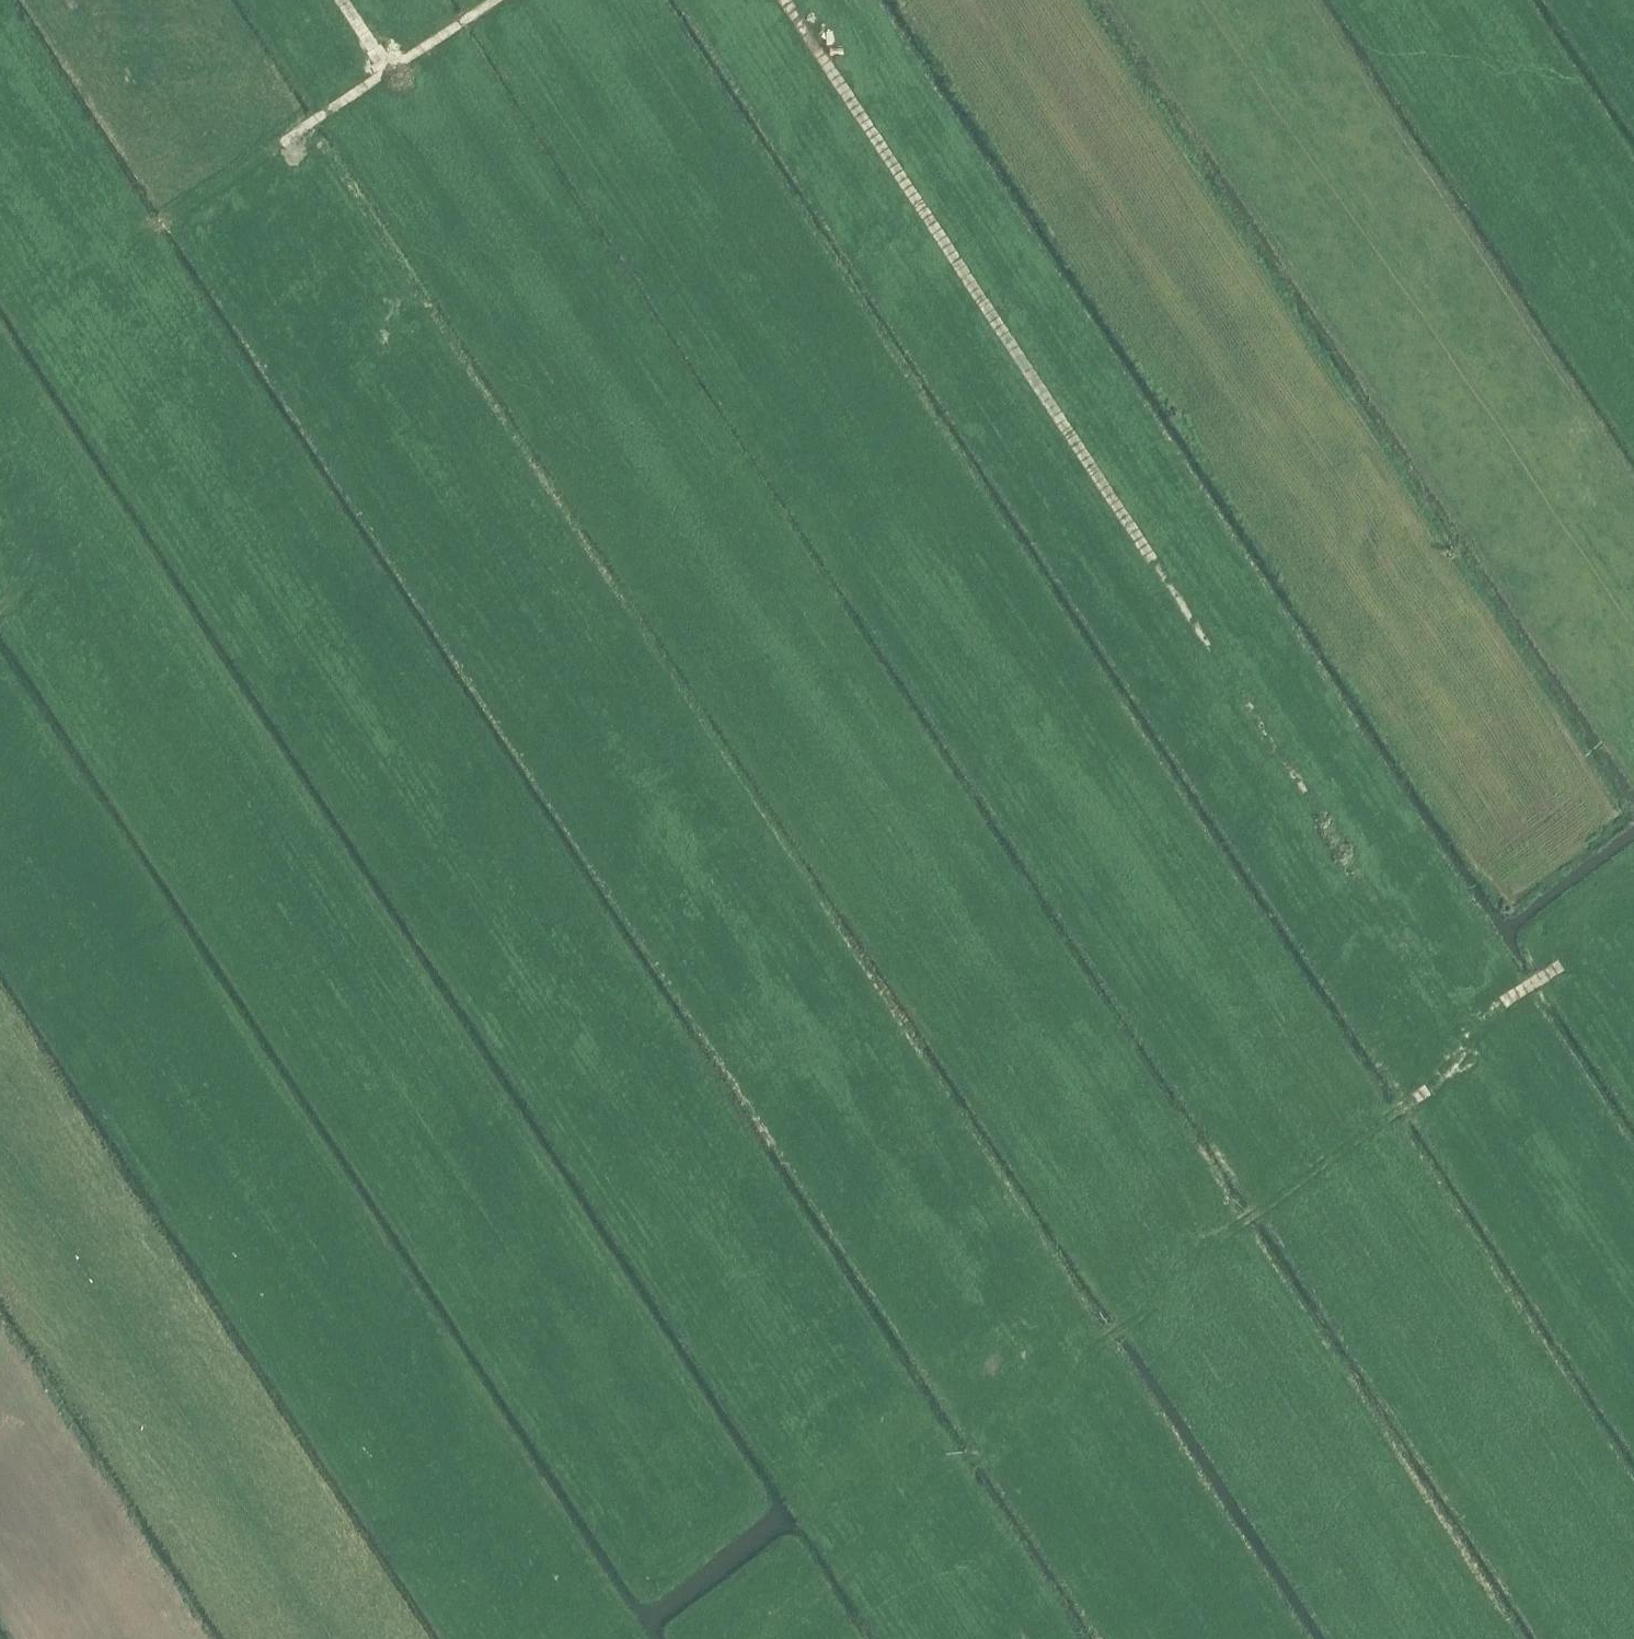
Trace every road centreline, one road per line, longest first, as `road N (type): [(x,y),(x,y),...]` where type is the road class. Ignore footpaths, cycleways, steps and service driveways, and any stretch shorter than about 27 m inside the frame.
road 1 (track): [(789,0),(1465,1035),(1633,903)]
road 2 (track): [(1465,1035),(1476,1052),(1250,1218),(963,1463)]
road 3 (track): [(282,142),(492,0)]

